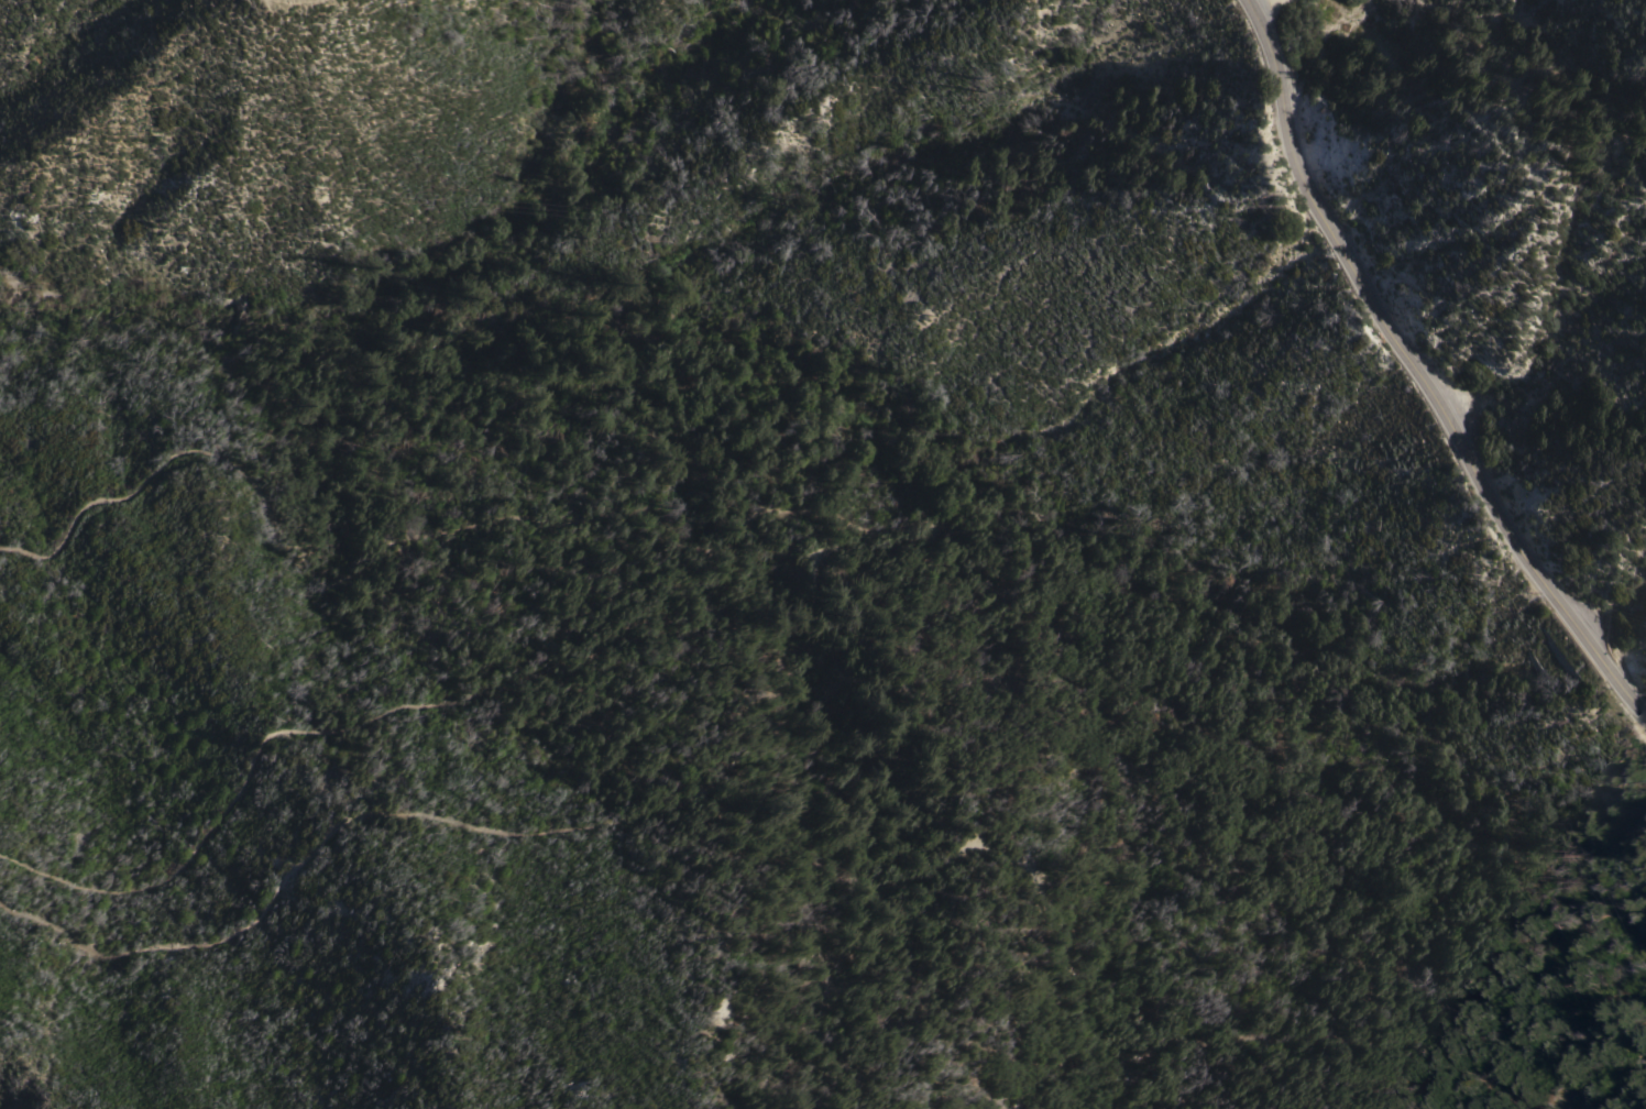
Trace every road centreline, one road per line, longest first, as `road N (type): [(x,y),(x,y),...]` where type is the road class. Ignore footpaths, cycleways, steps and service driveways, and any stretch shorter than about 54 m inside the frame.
road 1 (secondary): [(1238,0),(1264,48),(1301,173),(1339,253),(1522,548),(1645,718)]

